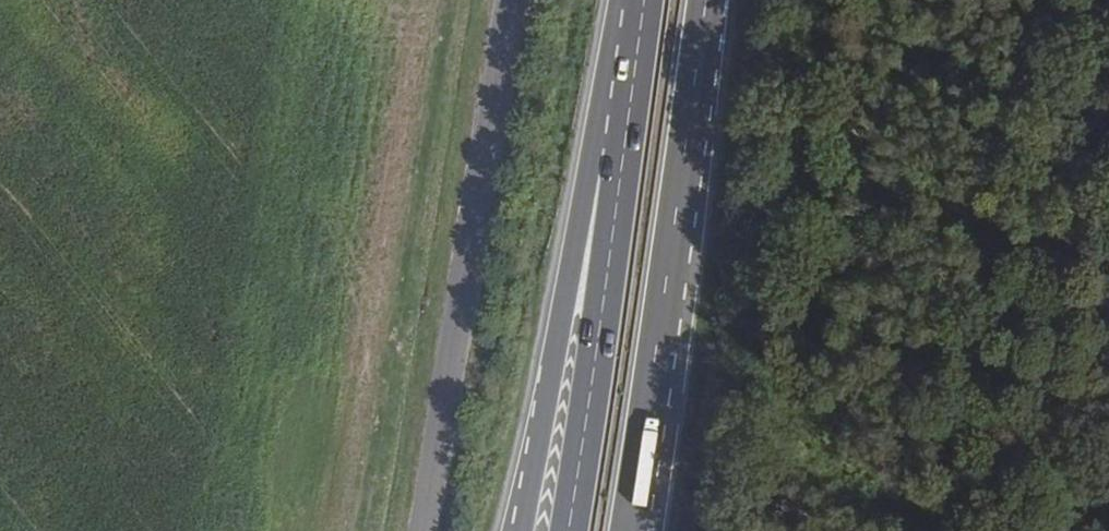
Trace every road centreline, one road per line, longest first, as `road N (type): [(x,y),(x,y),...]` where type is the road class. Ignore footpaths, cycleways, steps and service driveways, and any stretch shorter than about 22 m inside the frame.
road 1 (unclassified): [(504,0),(419,530)]
road 2 (trunk): [(628,530),(704,0)]
road 3 (trunk): [(621,97),(593,156),(521,530)]
road 4 (trunk): [(621,97),(622,157),(568,530)]

